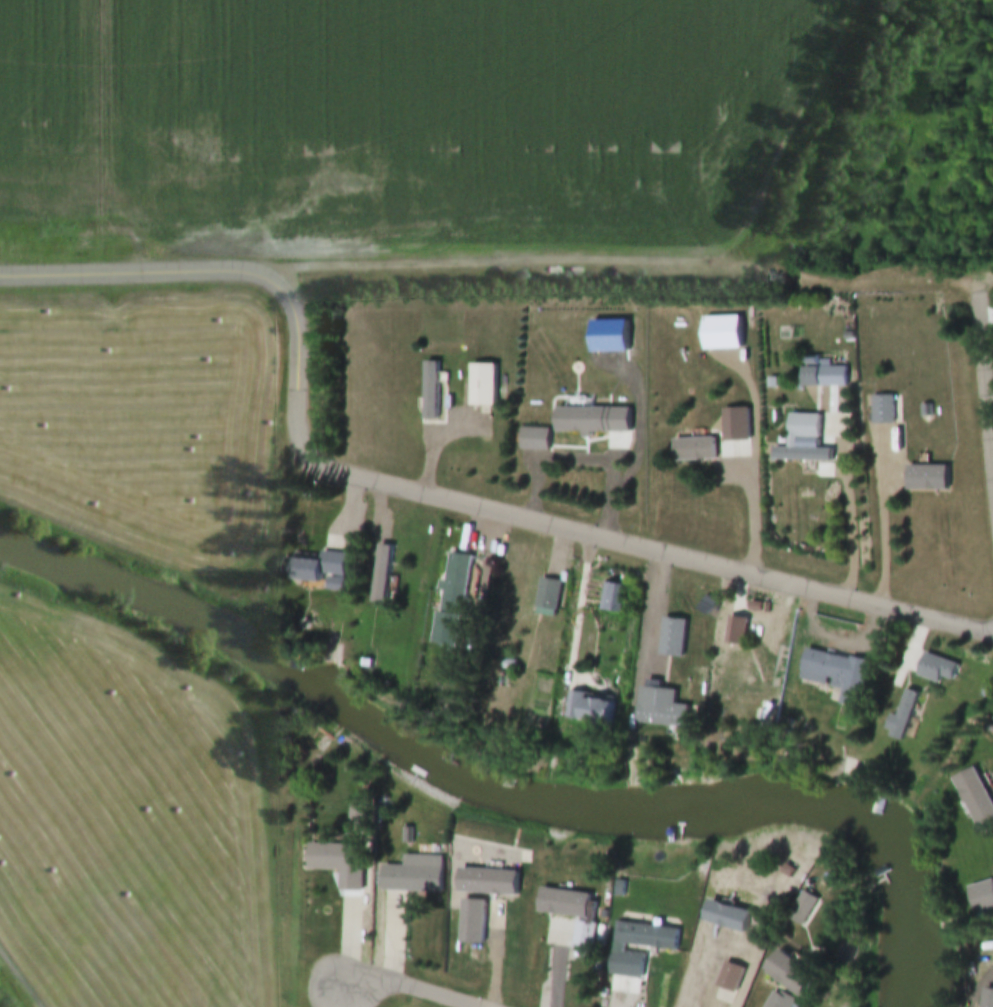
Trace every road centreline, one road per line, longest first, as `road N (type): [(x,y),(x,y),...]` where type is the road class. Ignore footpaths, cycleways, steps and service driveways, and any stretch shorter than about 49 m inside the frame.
road 1 (residential): [(258,275),(287,315),(288,435),(318,469),(992,638)]
road 2 (residential): [(0,277),(258,275)]
road 3 (residential): [(980,278),(992,414)]
road 4 (residential): [(469,1006),(393,983),(345,986)]

